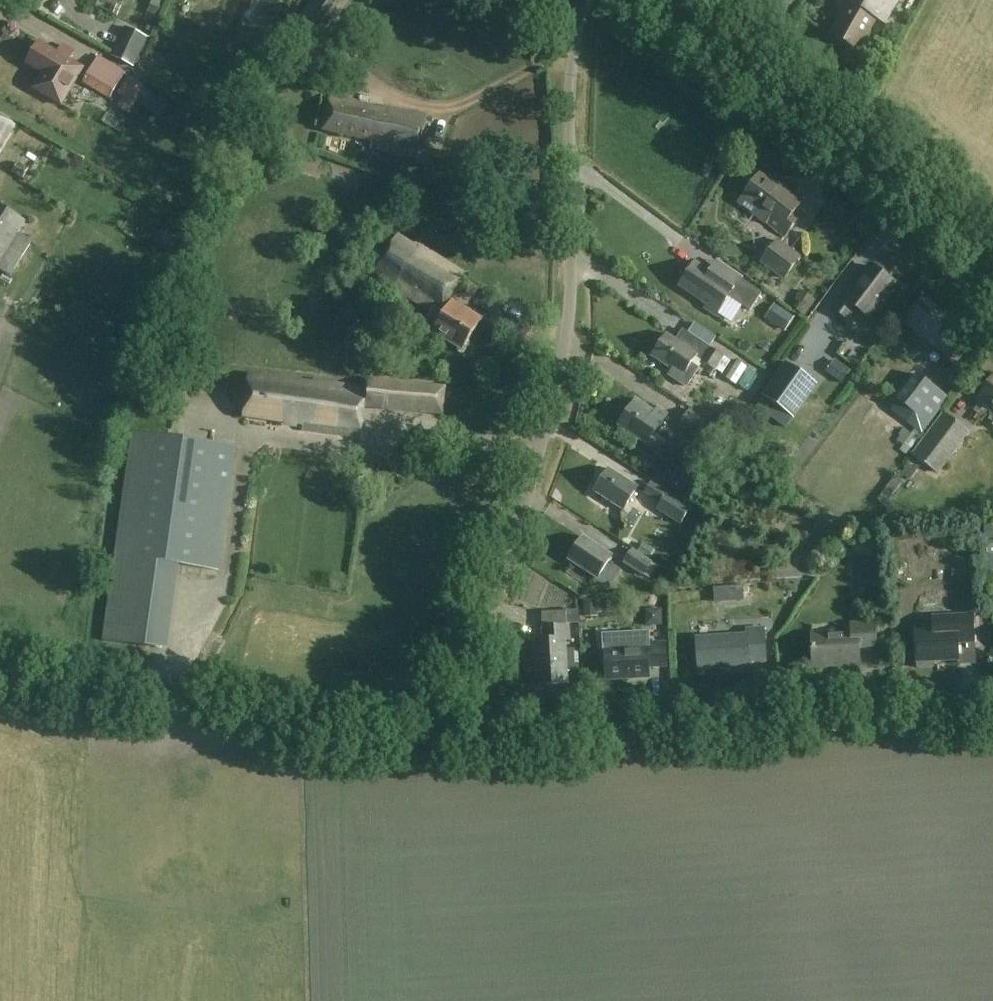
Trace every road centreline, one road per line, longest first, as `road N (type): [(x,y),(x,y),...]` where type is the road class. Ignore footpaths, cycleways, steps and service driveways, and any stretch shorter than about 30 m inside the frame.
road 1 (unclassified): [(434,750),(521,512),(562,357),(571,241),(569,92),(584,0)]
road 2 (unclassified): [(434,750),(992,718)]
road 3 (unclassified): [(0,676),(362,744),(434,750)]
road 4 (tertiary): [(992,255),(655,0)]

